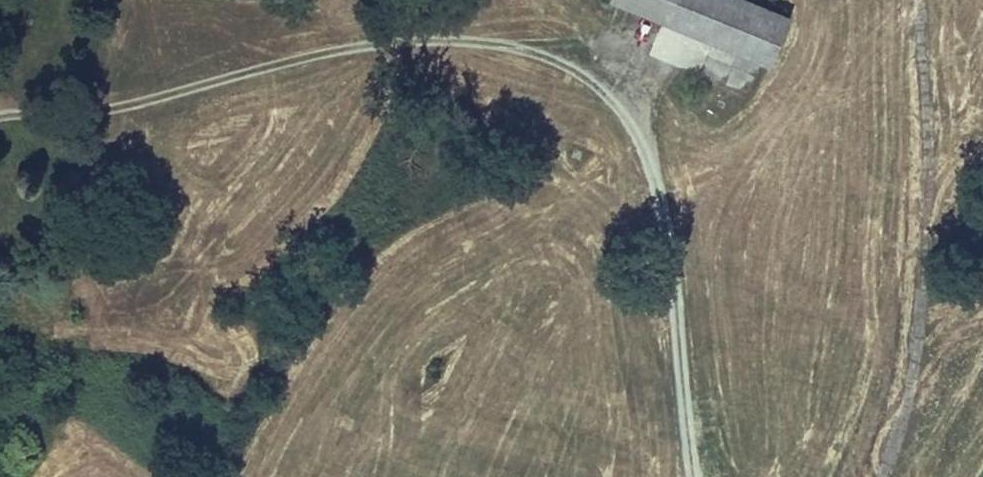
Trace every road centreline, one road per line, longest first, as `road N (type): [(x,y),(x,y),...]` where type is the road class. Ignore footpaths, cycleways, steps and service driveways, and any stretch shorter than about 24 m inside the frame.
road 1 (track): [(886,476),(918,360),(930,211),(920,0)]

